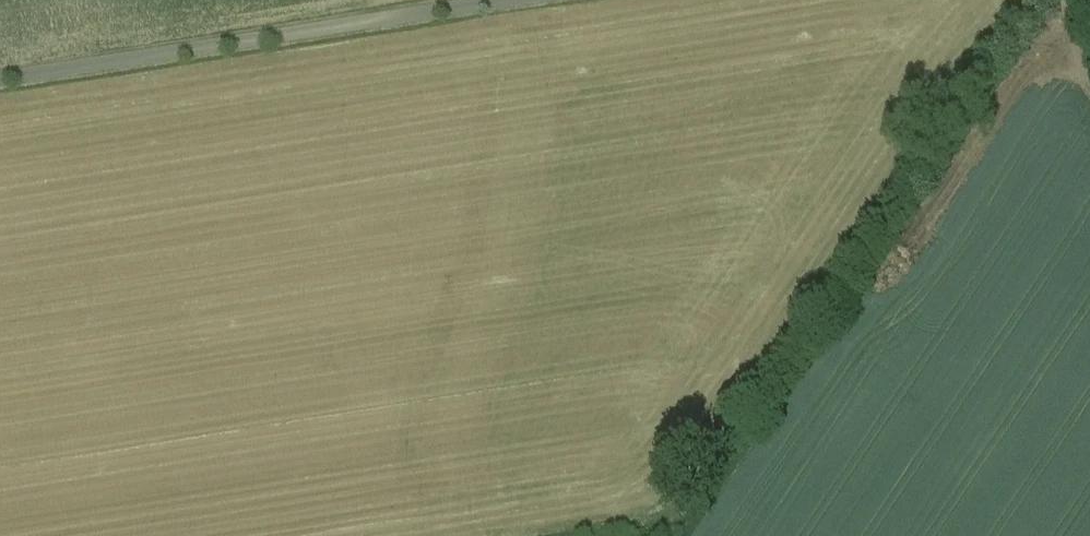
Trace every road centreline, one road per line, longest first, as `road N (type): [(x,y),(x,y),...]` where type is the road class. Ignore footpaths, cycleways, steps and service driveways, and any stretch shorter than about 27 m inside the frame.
road 1 (unclassified): [(0,77),(486,0)]

